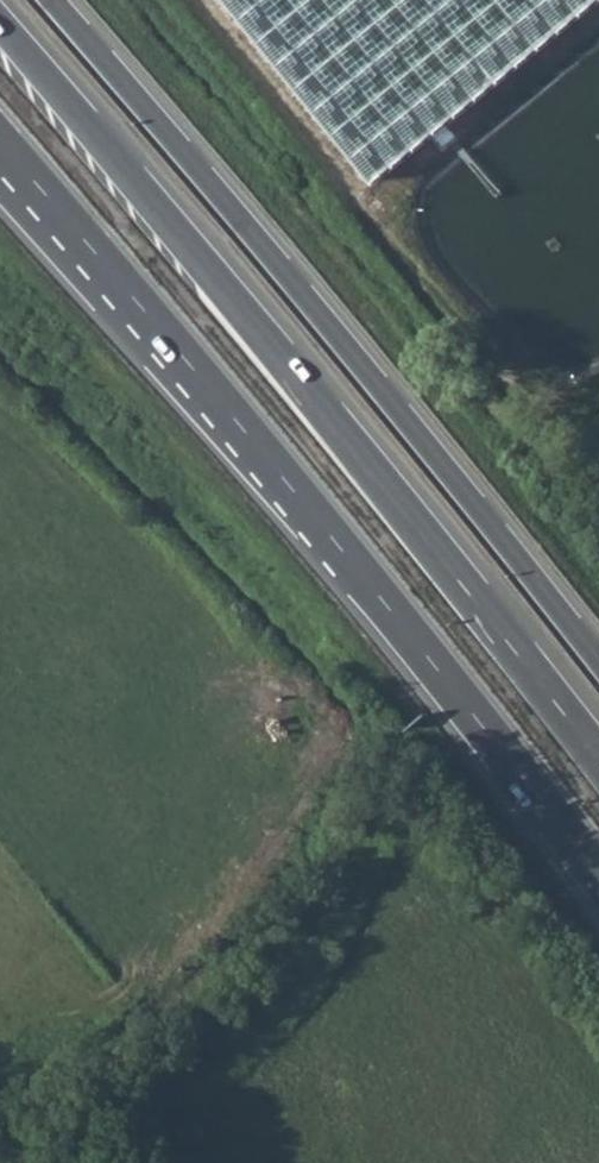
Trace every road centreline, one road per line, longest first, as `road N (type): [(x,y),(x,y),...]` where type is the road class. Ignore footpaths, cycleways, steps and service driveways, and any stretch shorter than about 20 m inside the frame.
road 1 (trunk): [(598,759),(285,357),(0,20)]
road 2 (trunk): [(0,143),(332,537),(598,876)]
road 3 (trunk): [(598,657),(349,345),(51,0)]

